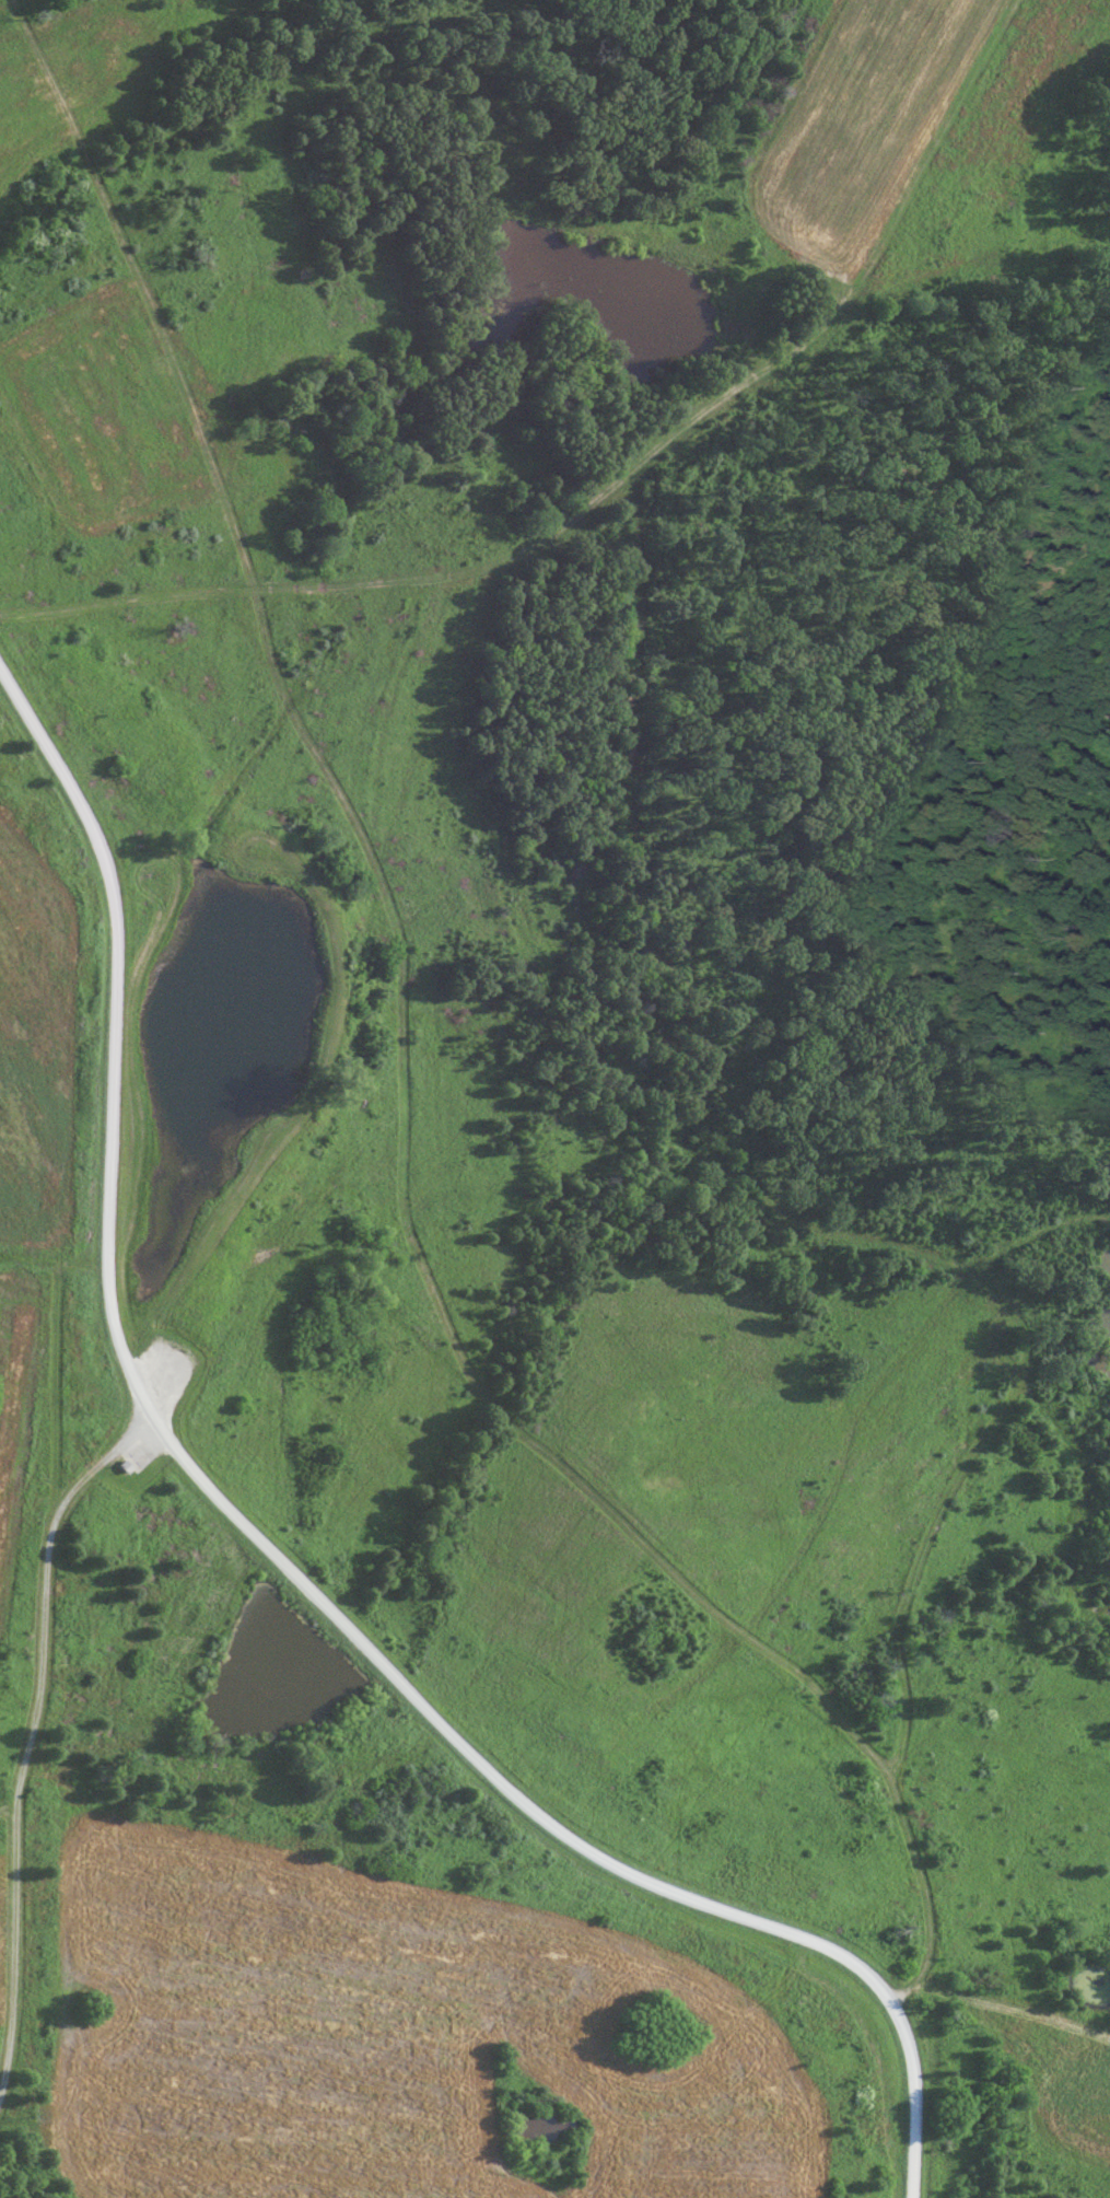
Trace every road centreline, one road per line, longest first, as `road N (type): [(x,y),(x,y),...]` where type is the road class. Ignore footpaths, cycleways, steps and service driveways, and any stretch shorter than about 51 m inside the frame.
road 1 (residential): [(0,674),(89,828),(115,912),(105,1299),(118,1357),(165,1446),(530,1816),(606,1869),(858,1973),(898,2024),(912,2070),(913,2197)]

